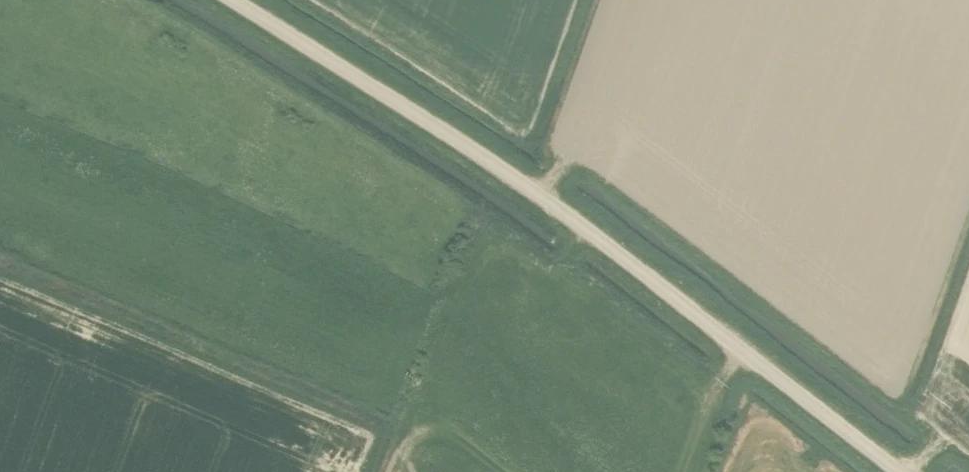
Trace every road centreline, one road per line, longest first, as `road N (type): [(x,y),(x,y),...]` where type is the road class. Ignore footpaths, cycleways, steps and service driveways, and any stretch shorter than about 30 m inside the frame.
road 1 (unclassified): [(903,471),(547,196),(234,0)]

